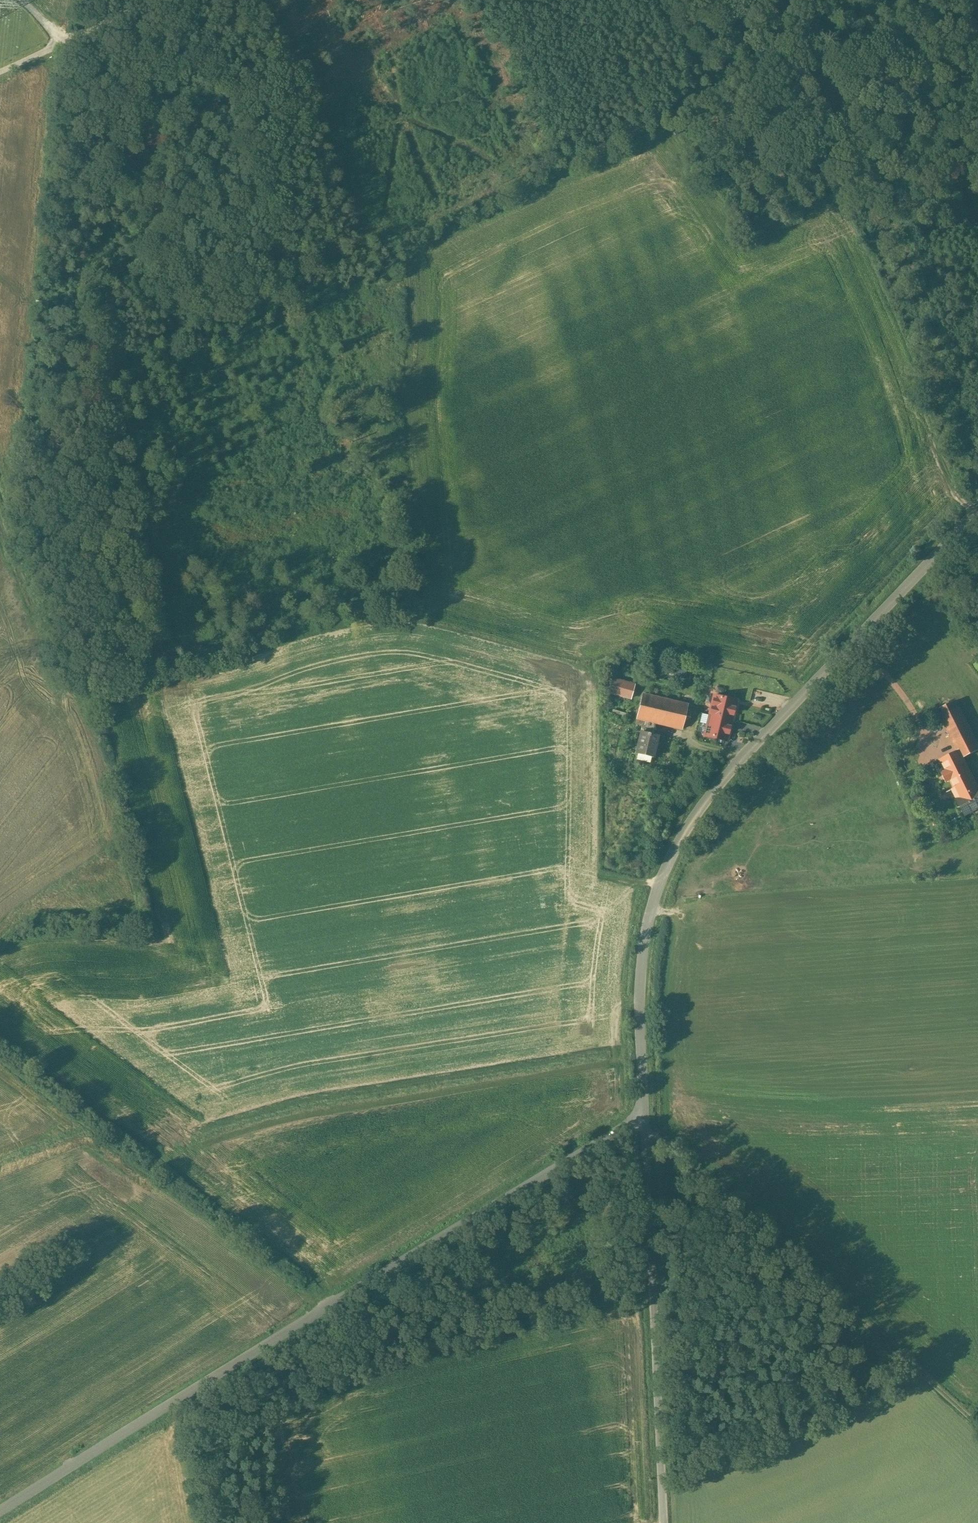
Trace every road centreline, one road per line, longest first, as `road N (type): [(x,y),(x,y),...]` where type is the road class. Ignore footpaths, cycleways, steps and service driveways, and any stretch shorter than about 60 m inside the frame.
road 1 (unclassified): [(0,1511),(629,1122),(645,1121)]
road 2 (unclassified): [(977,508),(740,760),(676,846),(654,900),(640,974),(645,1121)]
road 3 (track): [(977,1425),(645,1121)]
road 4 (unclassified): [(645,1121),(663,1522)]
road 5 (track): [(0,523),(62,689)]
road 6 (track): [(143,0),(62,43),(20,0)]

